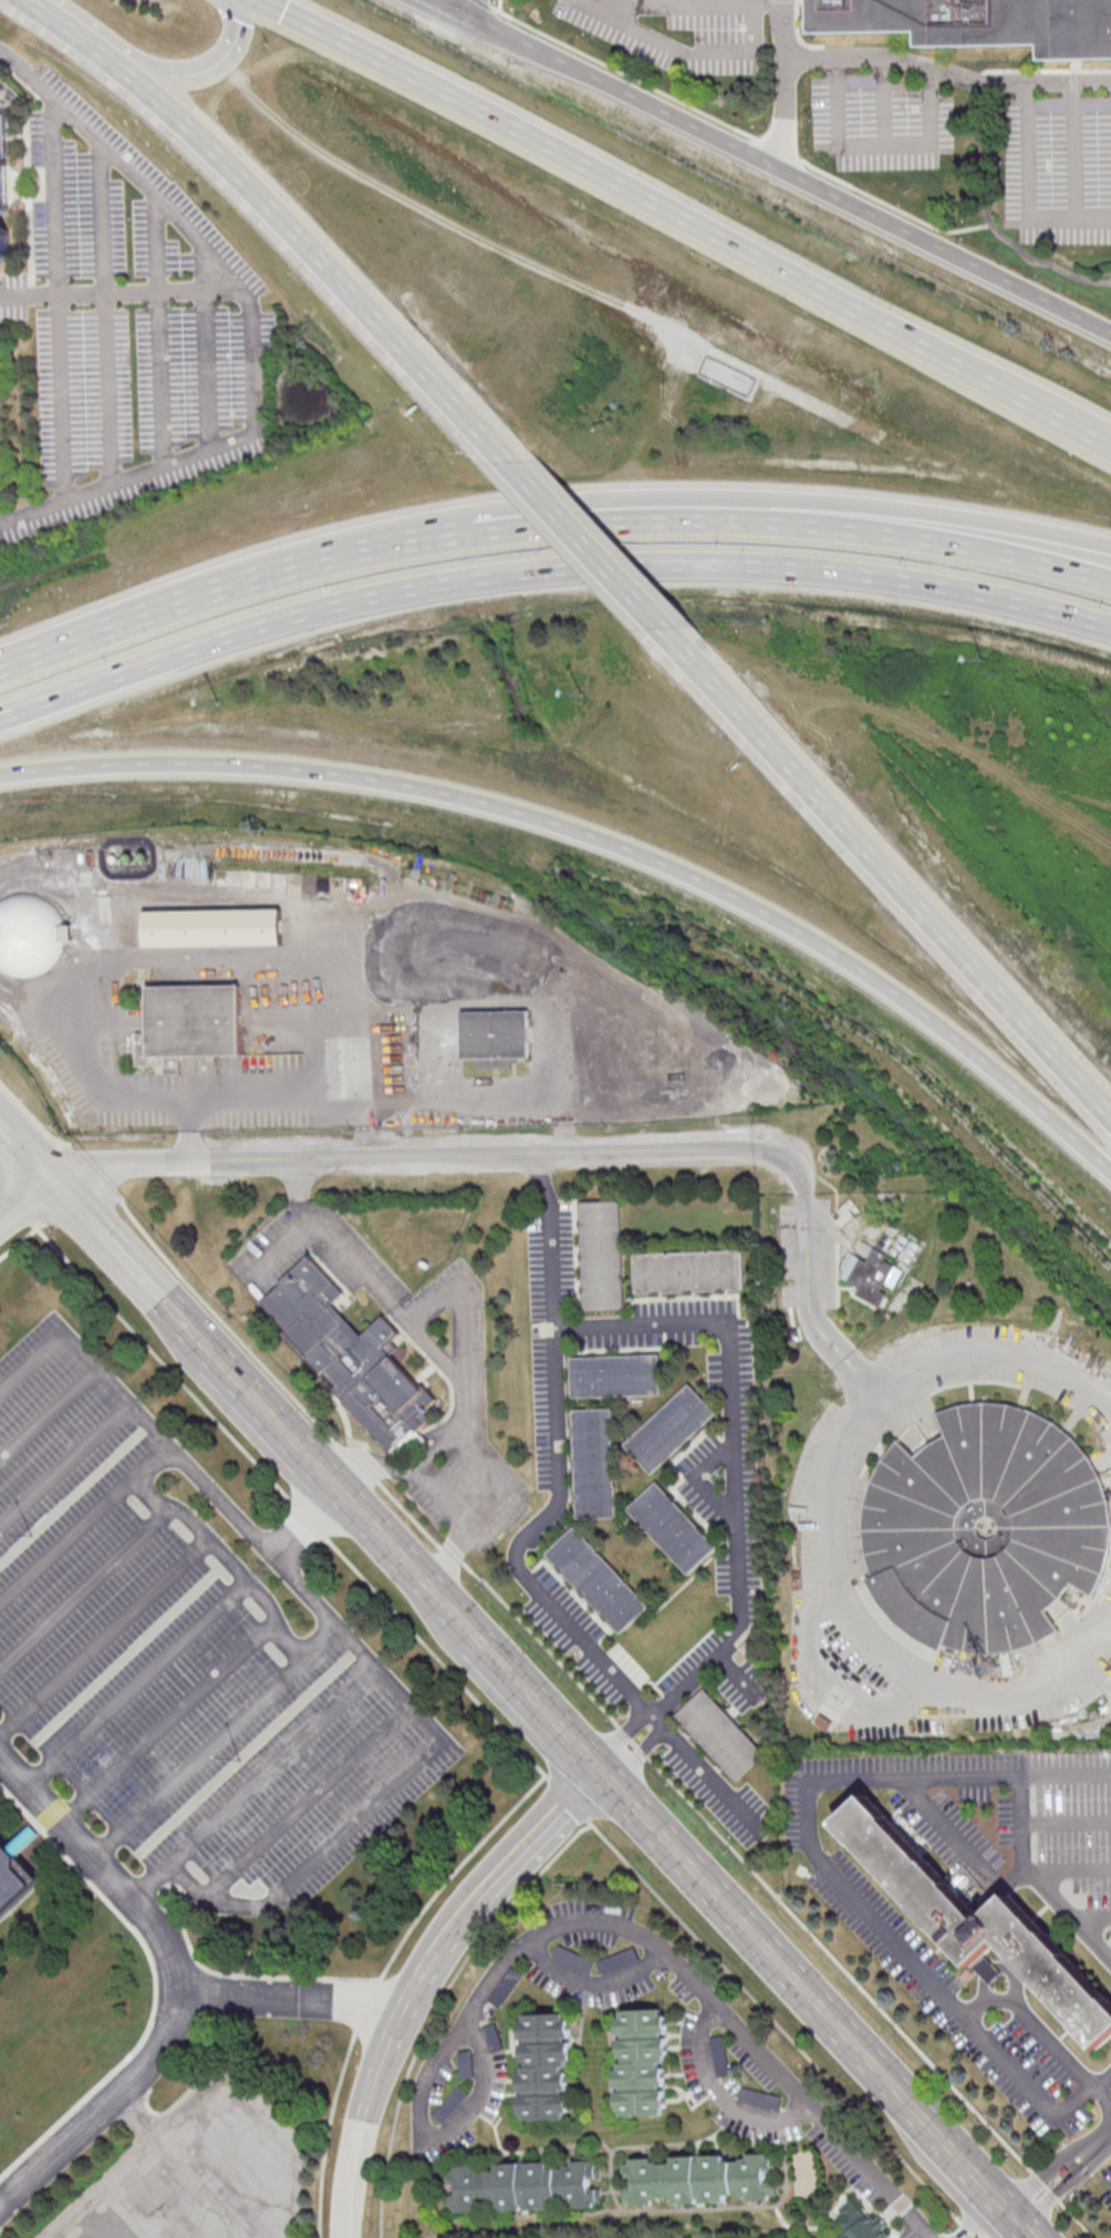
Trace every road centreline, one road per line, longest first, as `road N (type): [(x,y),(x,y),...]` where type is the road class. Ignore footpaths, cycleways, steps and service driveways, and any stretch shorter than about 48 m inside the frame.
road 1 (motorway): [(0,774),(232,762),(449,788),(602,837),(783,922),(858,968),(1011,1081),(1110,1170)]
road 2 (motorway): [(0,717),(333,606),(592,565),(876,576),(1110,628)]
road 3 (residential): [(48,1178),(86,1164),(168,1159),(767,1149),(799,1172),(808,1194)]
road 4 (tertiary): [(457,17),(1110,339)]
road 5 (motorway): [(663,515),(534,522),(355,550),(241,580),(0,665)]
road 6 (motorway): [(822,291),(259,0)]
road 7 (motorway): [(116,61),(251,182),(511,460)]
road 8 (residential): [(355,2237),(360,2148),(377,2076),(416,1995),(453,1935),(518,1857),(601,1776)]
road 9 (motorway): [(791,761),(1110,1111)]
road 10 (motorway): [(1110,545),(964,516),(772,498),(724,497),(663,515)]
road 11 (motorway): [(1110,582),(905,536),(663,515)]
road 12 (secondary): [(912,2104),(601,1776)]
road 13 (motorway): [(1110,444),(822,291)]
road 14 (secondary): [(207,1348),(48,1178)]
road 15 (motorway): [(511,460),(667,627)]
road 16 (secondary): [(475,1634),(322,1472)]
road 17 (secondary): [(601,1776),(475,1634)]
road 18 (motorway): [(667,627),(791,761)]
road 19 (primary): [(116,61),(193,73),(218,63),(236,48),(247,0)]
road 20 (secondary): [(1003,2207),(912,2104)]

